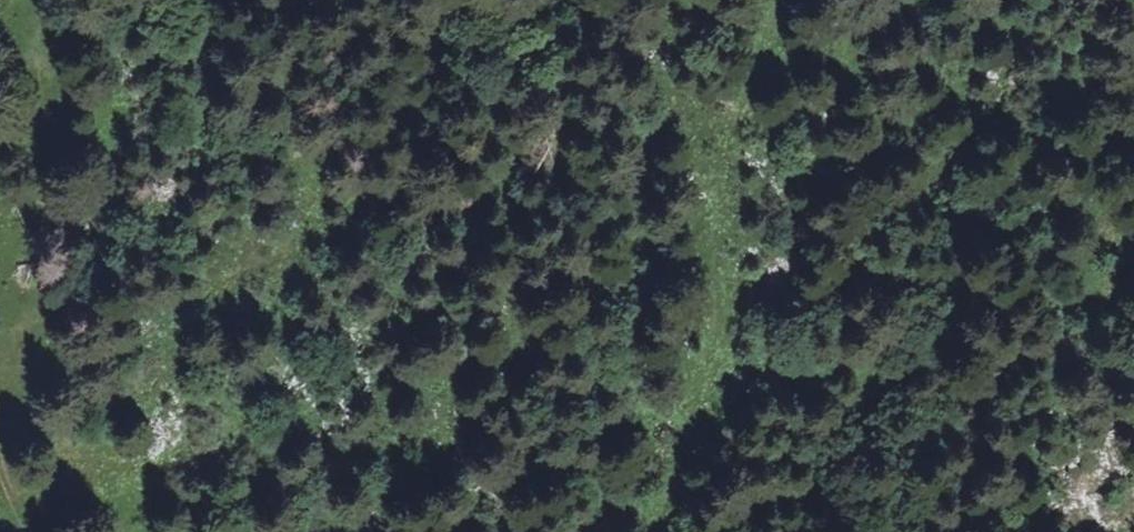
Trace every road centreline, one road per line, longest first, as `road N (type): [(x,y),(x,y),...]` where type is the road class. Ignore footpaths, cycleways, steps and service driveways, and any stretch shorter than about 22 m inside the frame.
road 1 (track): [(662,531),(713,358),(722,159),(787,0)]

